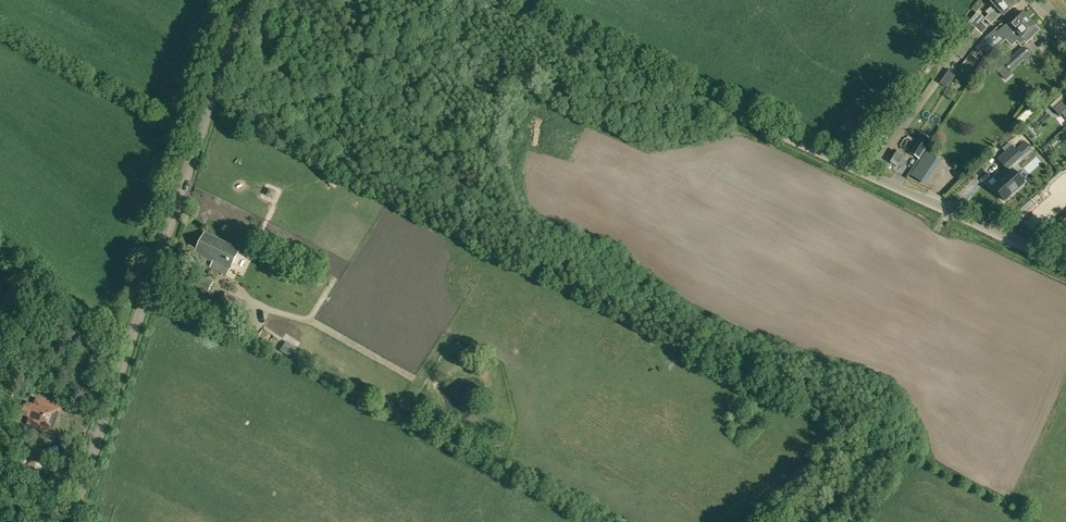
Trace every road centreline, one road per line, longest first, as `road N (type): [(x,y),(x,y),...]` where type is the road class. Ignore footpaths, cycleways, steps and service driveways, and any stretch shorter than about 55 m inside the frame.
road 1 (unclassified): [(1065,262),(495,0)]
road 2 (unclassified): [(71,521),(250,0)]

